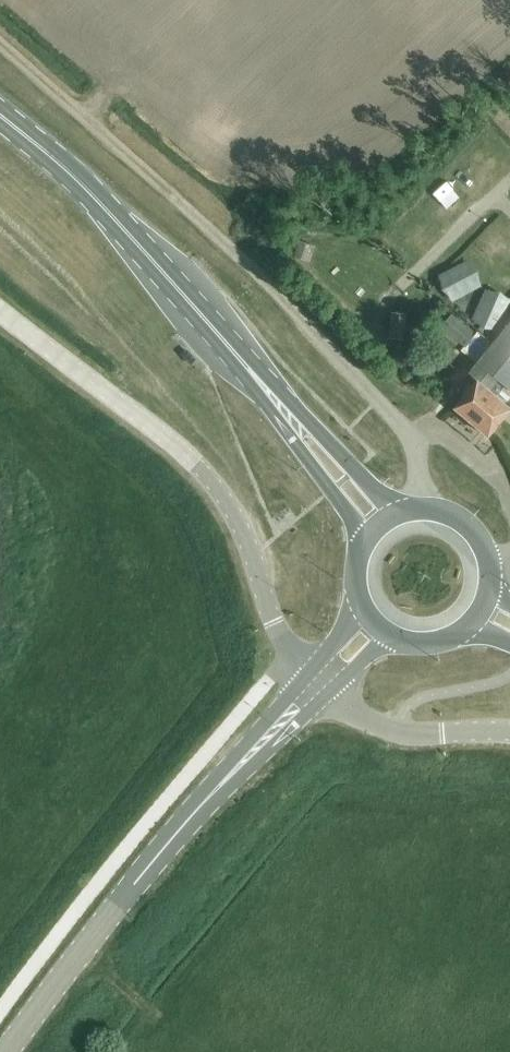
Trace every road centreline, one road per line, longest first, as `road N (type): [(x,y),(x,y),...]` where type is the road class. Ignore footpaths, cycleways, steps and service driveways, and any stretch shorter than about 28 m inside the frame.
road 1 (unclassified): [(289,651),(237,520),(203,472),(0,311)]
road 2 (primary): [(240,359),(97,201),(0,116)]
road 3 (secondary): [(5,1051),(207,797)]
road 4 (track): [(179,201),(0,40)]
road 5 (primary): [(240,359),(241,374),(362,544)]
road 6 (primary): [(401,511),(255,363),(240,359)]
road 7 (unclassified): [(328,692),(405,733),(509,731)]
road 8 (secondary): [(308,672),(212,779),(207,797)]
road 9 (secondary): [(207,797),(223,792),(328,692)]

